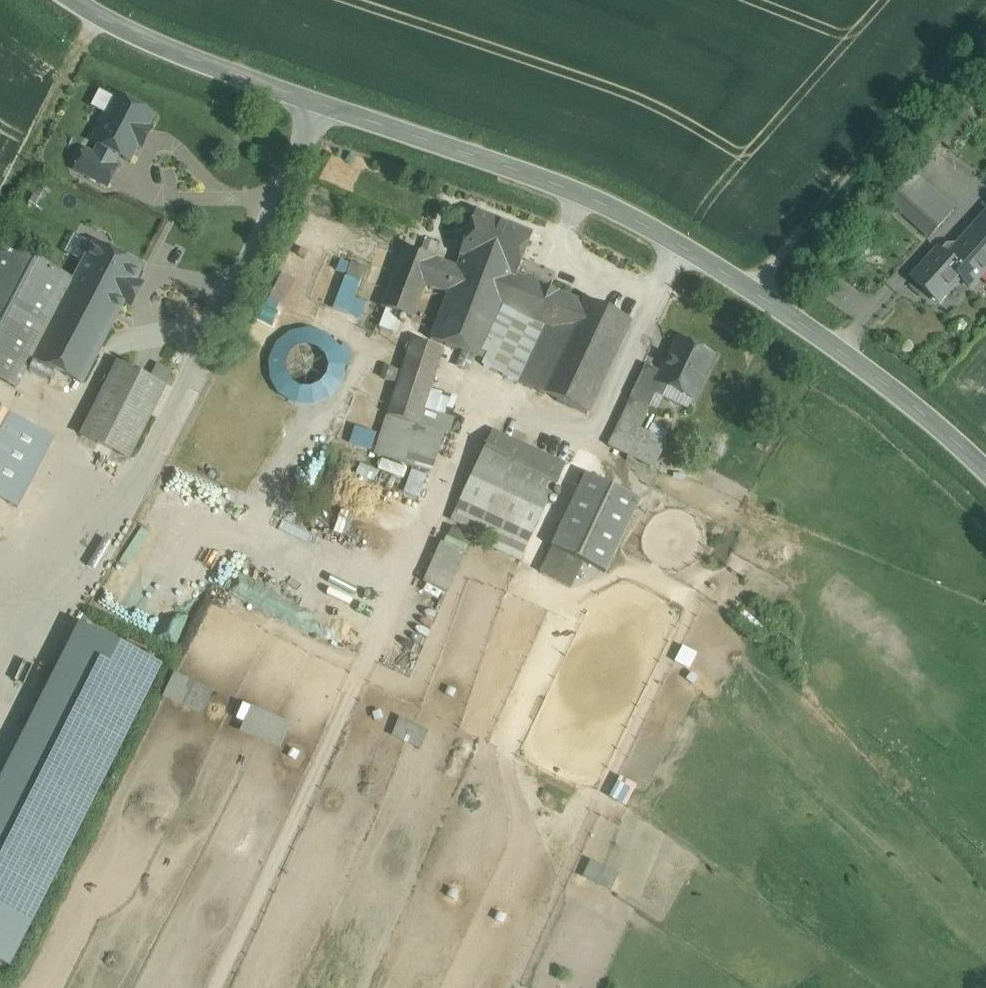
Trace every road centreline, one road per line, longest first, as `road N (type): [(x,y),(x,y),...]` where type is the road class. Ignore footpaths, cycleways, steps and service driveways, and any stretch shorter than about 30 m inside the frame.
road 1 (secondary): [(985,469),(912,402),(756,290),(627,212),(213,62),(89,0)]
road 2 (track): [(224,987),(434,525)]
road 3 (track): [(322,99),(231,297)]
road 4 (track): [(955,225),(843,354)]

